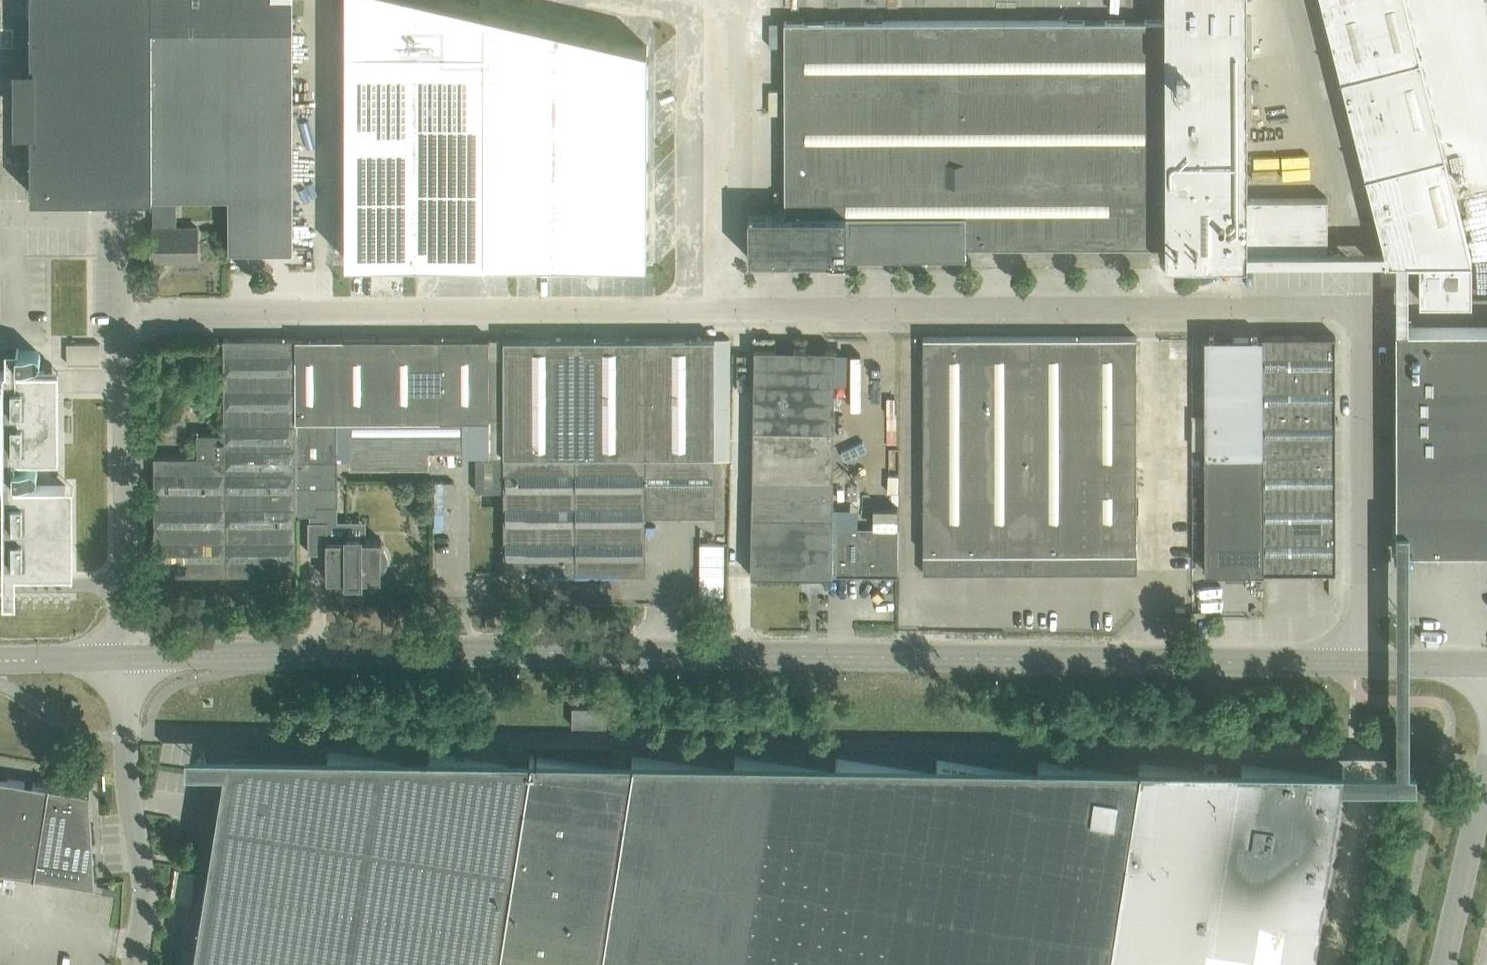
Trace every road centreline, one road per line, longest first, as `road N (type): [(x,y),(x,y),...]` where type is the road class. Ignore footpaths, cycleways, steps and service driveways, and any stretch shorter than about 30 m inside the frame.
road 1 (unclassified): [(126,659),(120,346),(141,323),(171,314),(1290,303),(1328,307),(1361,335),(1366,666)]
road 2 (unclassified): [(126,659),(387,652),(1366,666)]
road 3 (unclassified): [(138,964),(143,833),(126,659)]
road 4 (unclassified): [(1444,964),(1486,783)]
road 5 (unclassified): [(0,660),(126,659)]
road 6 (unclassified): [(1366,666),(1486,667)]

